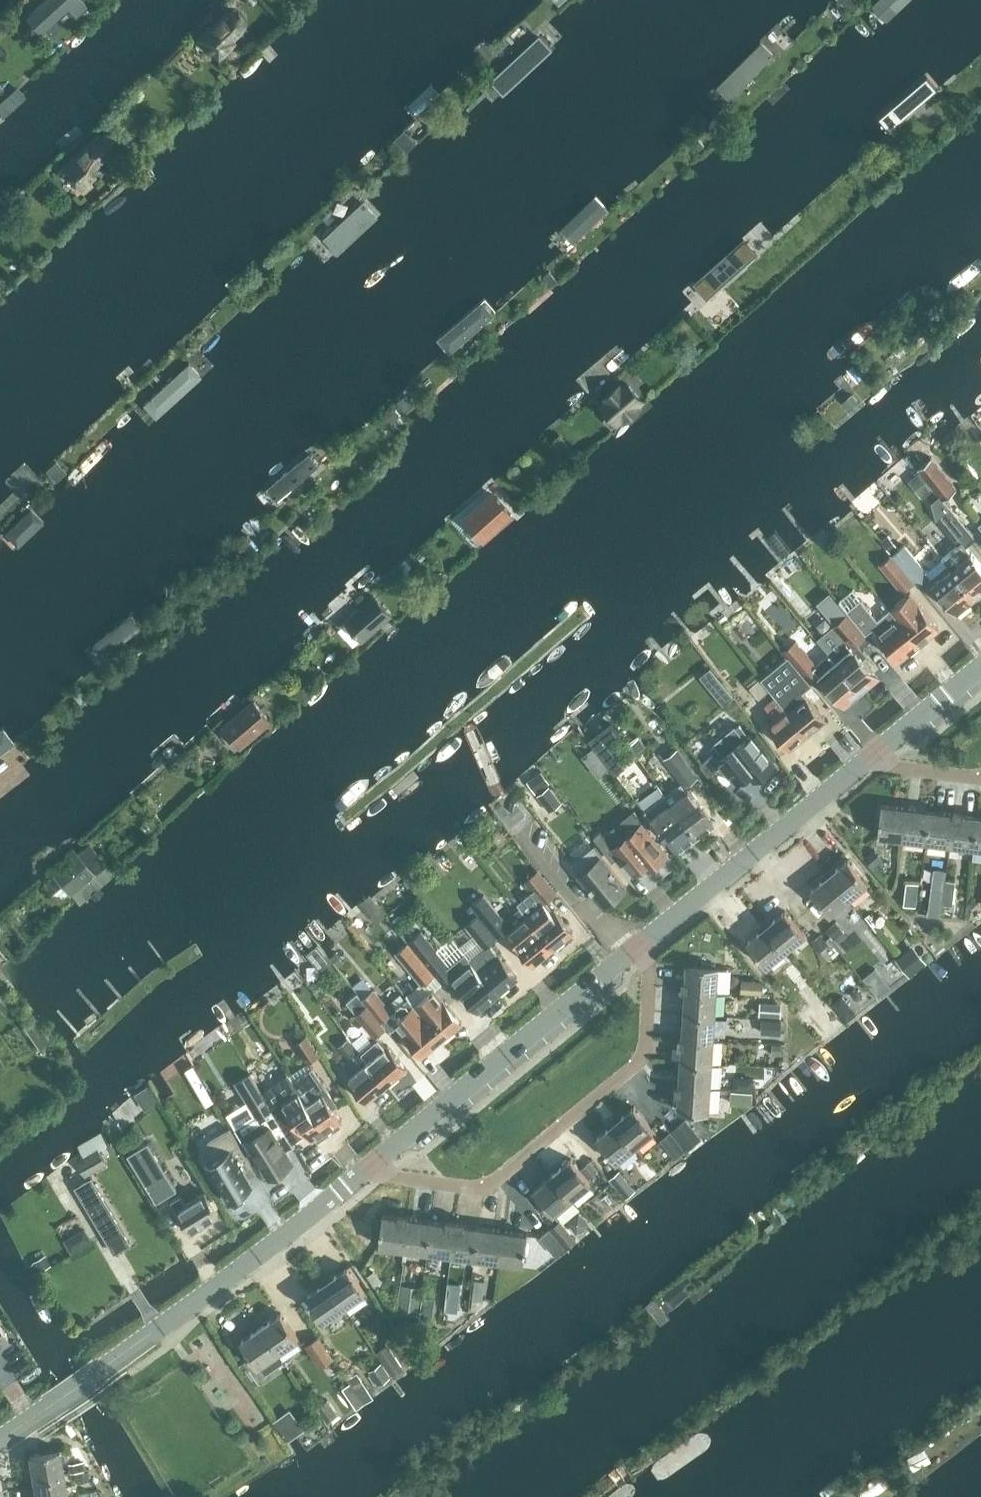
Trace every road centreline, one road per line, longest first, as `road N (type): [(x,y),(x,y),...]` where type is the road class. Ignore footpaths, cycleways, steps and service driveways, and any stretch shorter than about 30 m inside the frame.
road 1 (residential): [(0,1441),(219,1286),(376,1161)]
road 2 (residential): [(376,1161),(389,1177),(485,1188),(643,1056),(651,966),(636,948)]
road 3 (residential): [(376,1161),(636,948)]
road 4 (residential): [(636,948),(878,752)]
road 5 (residential): [(878,752),(980,668)]

